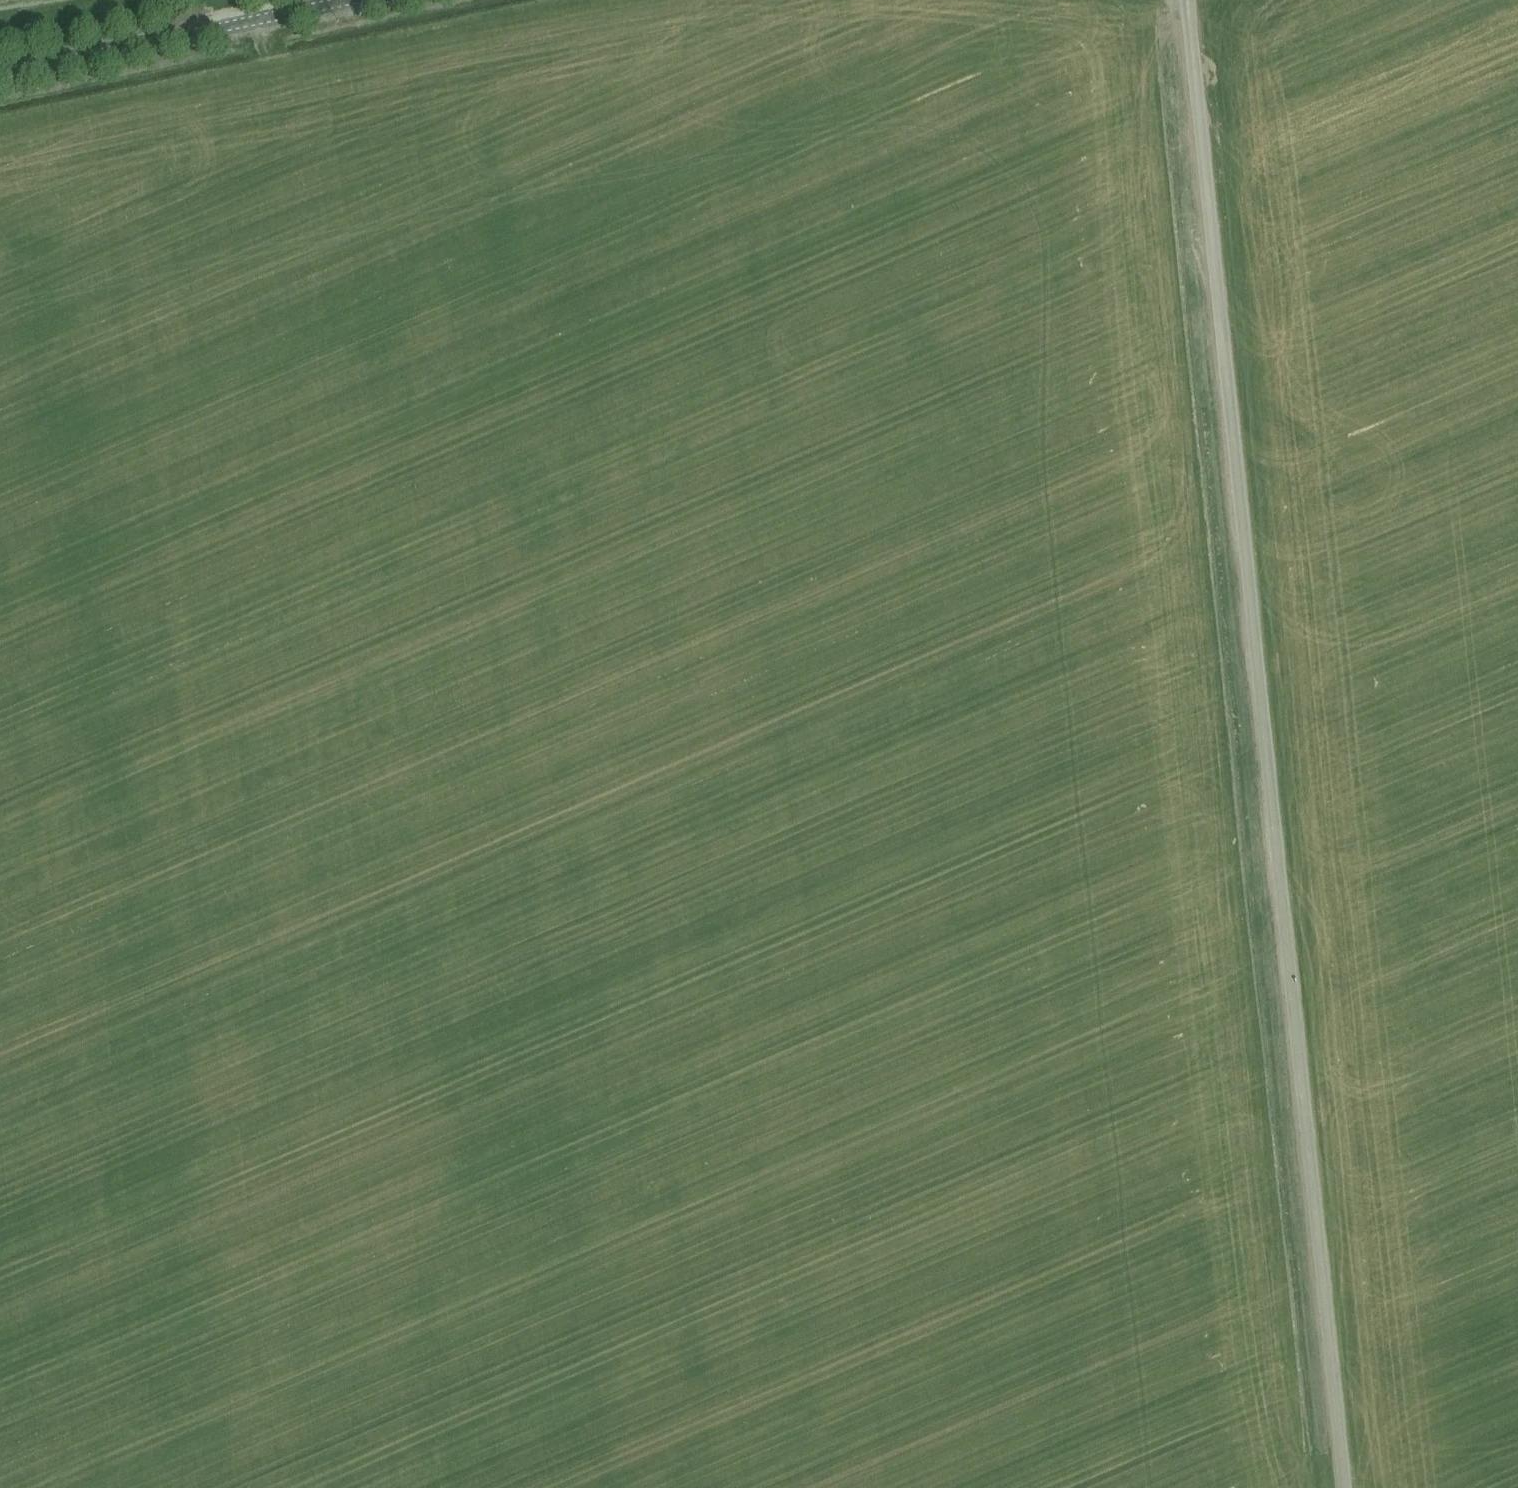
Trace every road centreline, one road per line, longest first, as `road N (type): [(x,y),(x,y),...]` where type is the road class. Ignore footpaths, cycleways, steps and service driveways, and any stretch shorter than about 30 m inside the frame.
road 1 (unclassified): [(1347,1487),(1185,0)]
road 2 (tertiary): [(0,76),(354,0)]

